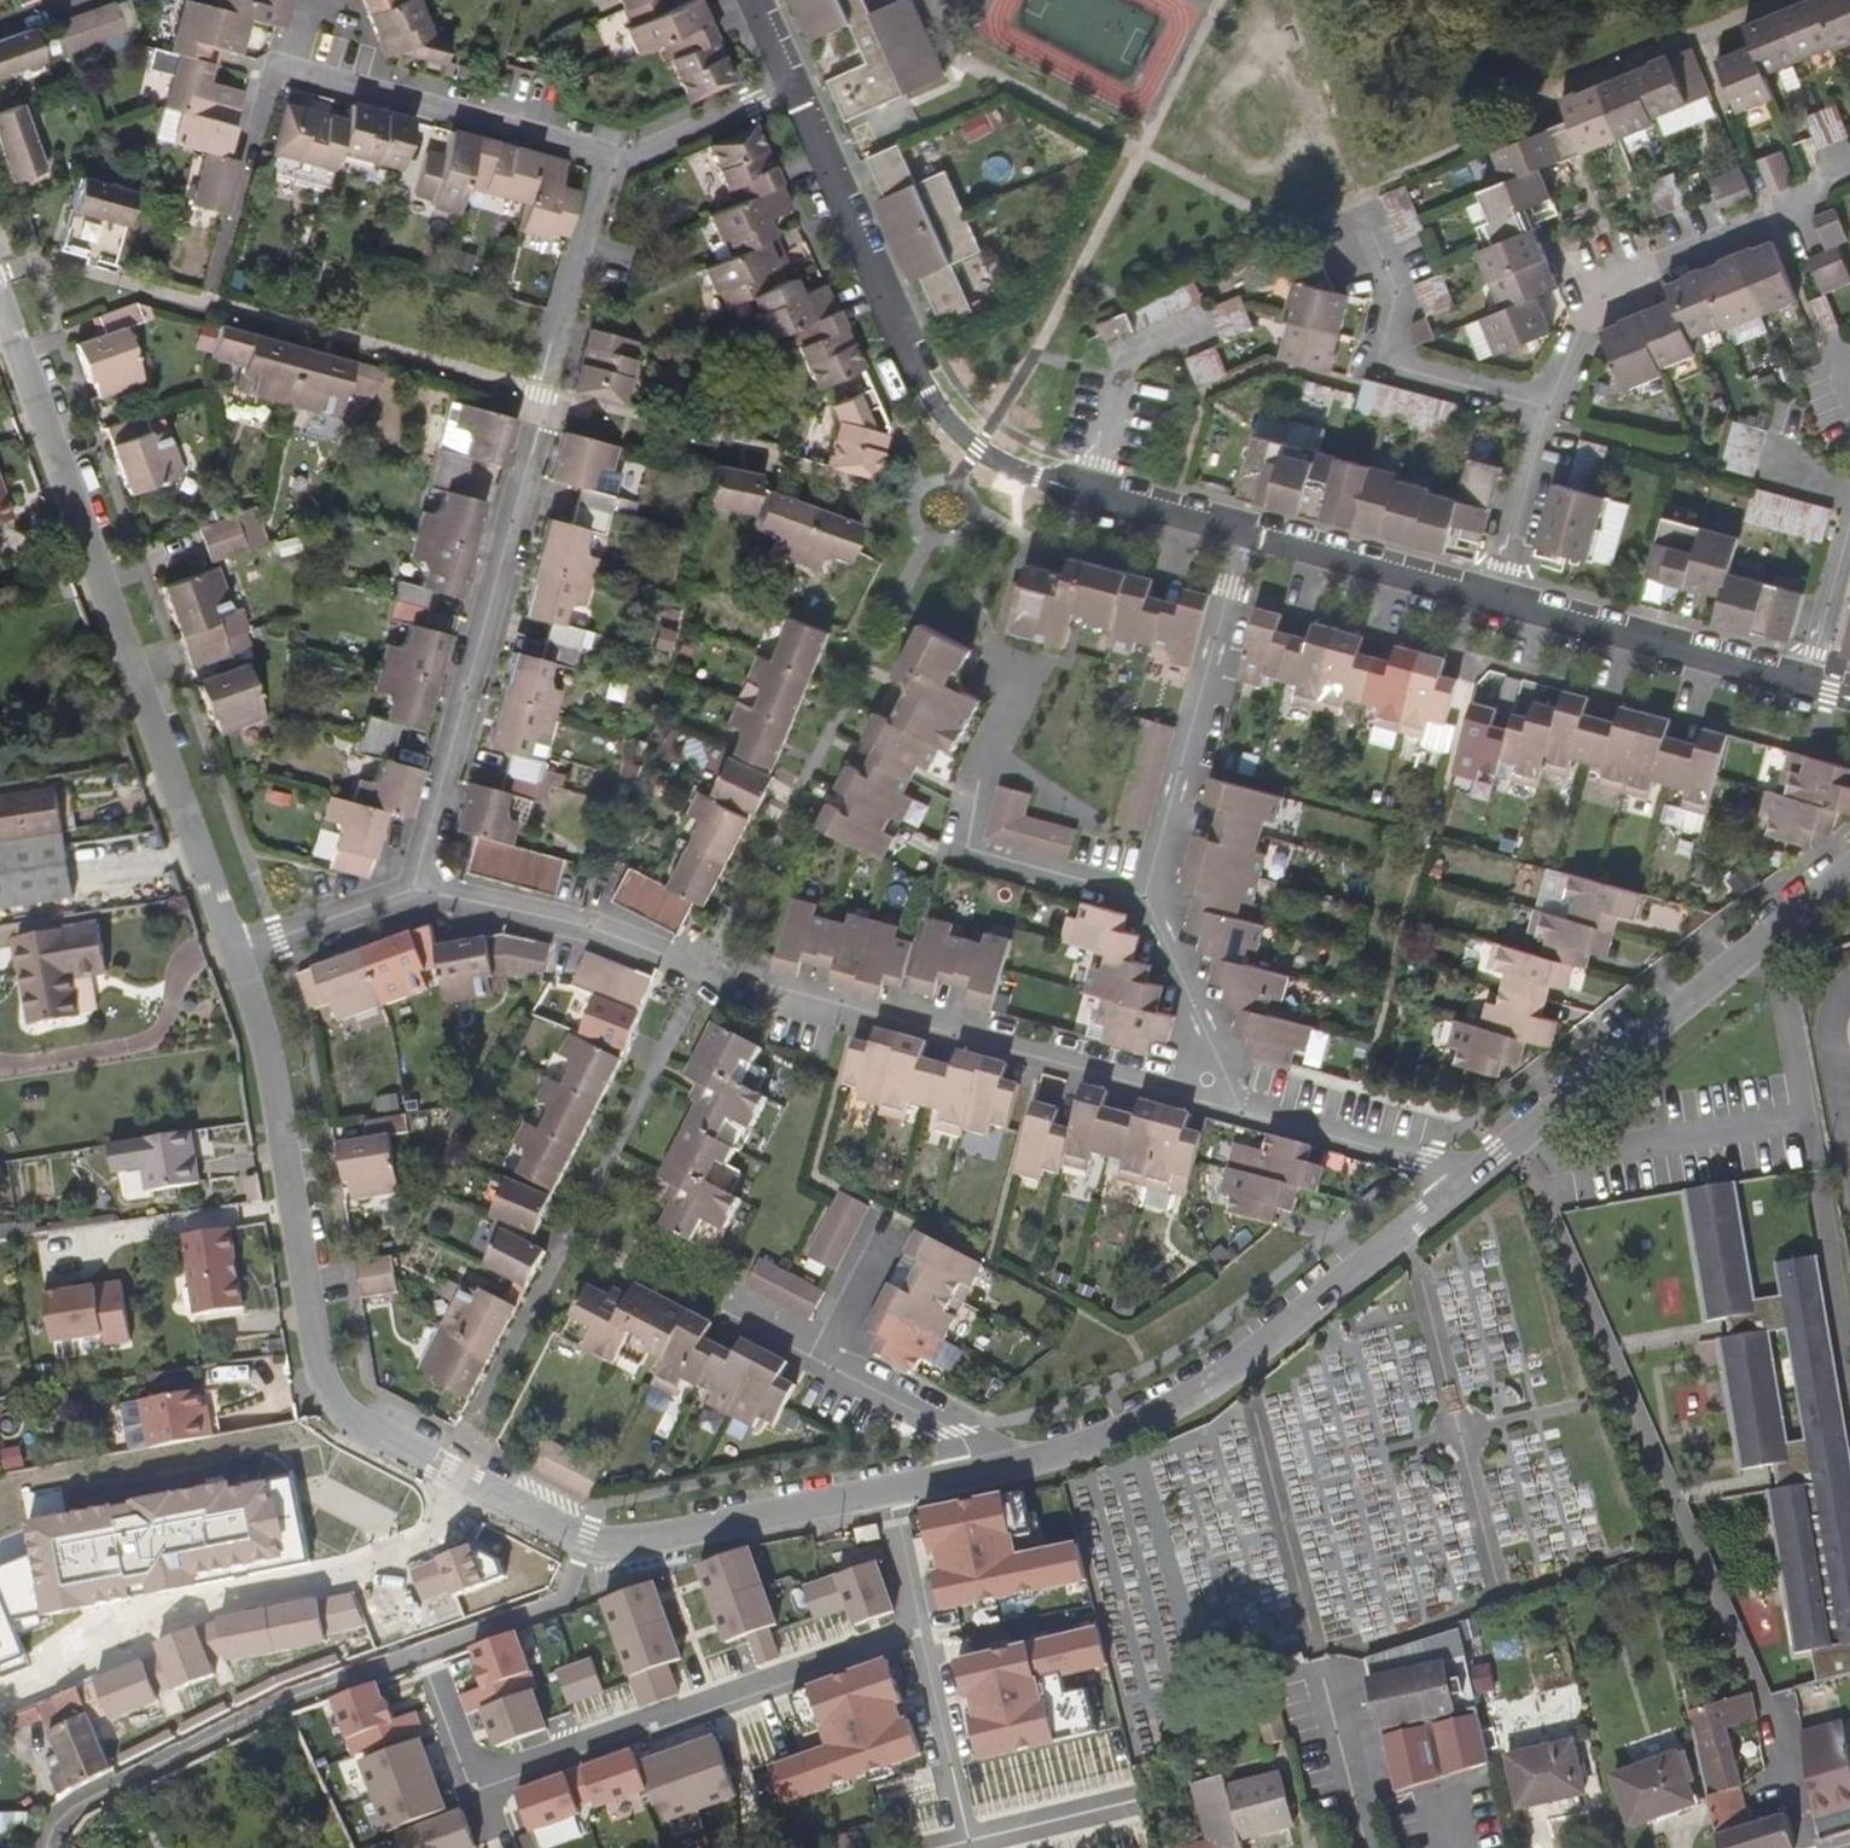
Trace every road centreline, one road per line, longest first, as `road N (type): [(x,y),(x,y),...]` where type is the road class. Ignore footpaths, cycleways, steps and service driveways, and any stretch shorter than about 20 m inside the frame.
road 1 (residential): [(415,892),(589,928),(746,981),(1228,1110)]
road 2 (residential): [(415,892),(608,160)]
road 3 (residential): [(0,294),(236,954)]
road 4 (residential): [(1247,540),(1035,476),(953,425),(924,382),(792,85)]
road 5 (residential): [(236,954),(267,1050),(326,1396),(358,1430),(463,1487)]
road 6 (residential): [(435,1674),(465,1759),(479,1775),(503,1776),(915,1633)]
road 7 (residential): [(989,1471),(1095,1443),(1213,1383),(1463,1183)]
road 8 (residential): [(463,1487),(438,1536),(338,1577),(168,1618),(0,1689)]
road 9 (residential): [(1463,1183),(1849,868)]
road 10 (residential): [(463,1487),(547,1532),(599,1545),(652,1543),(884,1494)]
road 11 (residential): [(608,160),(289,68),(308,0)]
road 12 (residential): [(1147,899),(1247,540)]
road 13 (residential): [(1549,409),(1587,288),(1813,195)]
road 14 (residential): [(349,1687),(73,1809),(48,1831),(43,1847)]
road 15 (residential): [(1549,409),(1379,362),(1393,299),(1360,218)]
road 16 (residential): [(1799,689),(1488,605)]
road 17 (residential): [(1147,899),(955,852),(976,776)]
road 18 (residential): [(1488,605),(1247,540)]
road 19 (residential): [(1228,1110),(1449,1169),(1463,1183)]
road 20 (residential): [(1228,1110),(1147,899)]
road 21 (residential): [(820,1354),(946,1434),(989,1471)]
road 22 (residential): [(1488,605),(1549,409)]
road 23 (residential): [(608,160),(634,156),(792,85)]
road 24 (residential): [(236,954),(415,892)]
road 25 (residential): [(915,1633),(957,1815)]
road 26 (residential): [(1799,689),(1849,510)]
road 27 (residential): [(1849,984),(1827,1029),(1849,1155)]
road 28 (residential): [(963,1840),(1130,1801)]
road 29 (residential): [(884,1494),(915,1633)]
road 30 (residential): [(820,1354),(883,1246)]

